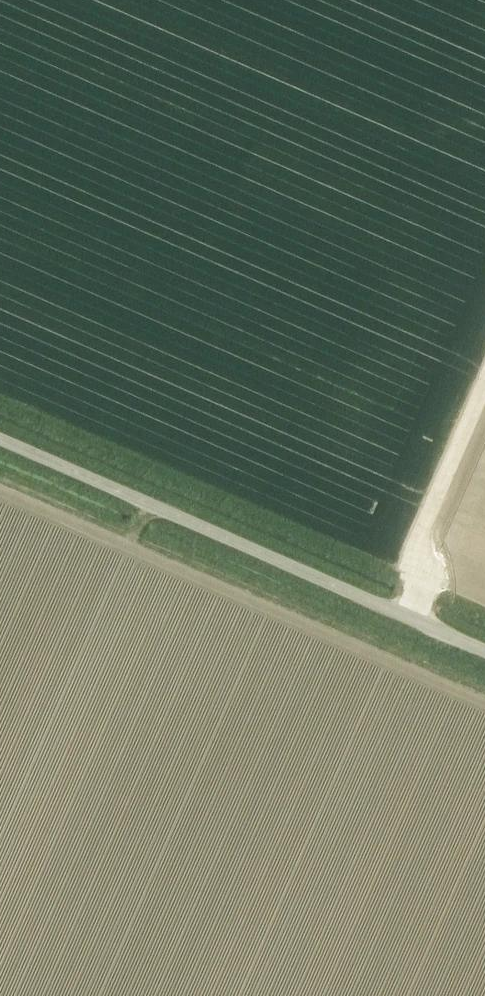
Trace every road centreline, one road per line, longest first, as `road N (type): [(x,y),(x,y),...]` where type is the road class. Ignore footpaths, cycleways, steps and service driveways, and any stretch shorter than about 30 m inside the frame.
road 1 (unclassified): [(484,650),(0,438)]
road 2 (track): [(484,387),(413,556),(406,615)]

